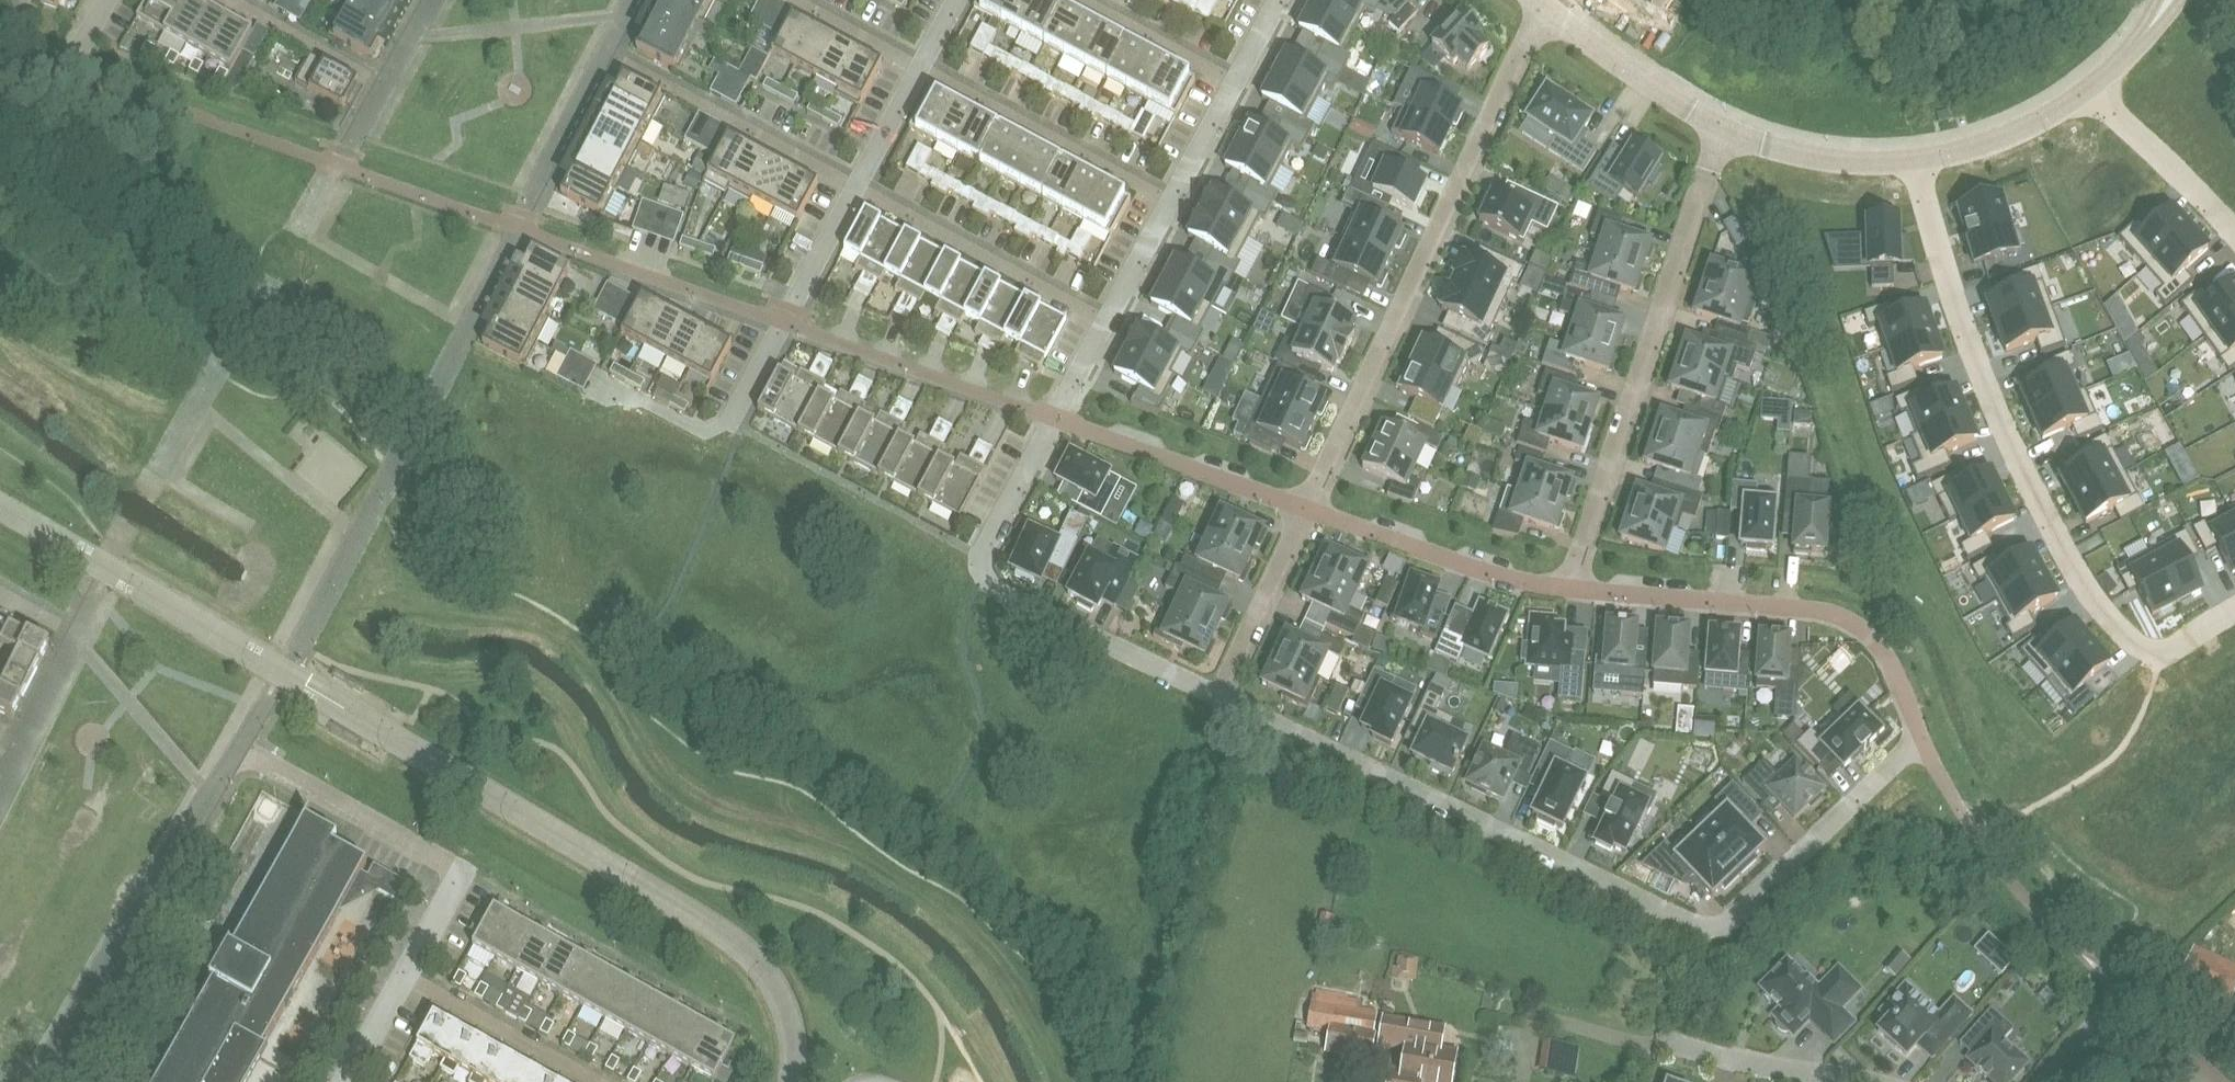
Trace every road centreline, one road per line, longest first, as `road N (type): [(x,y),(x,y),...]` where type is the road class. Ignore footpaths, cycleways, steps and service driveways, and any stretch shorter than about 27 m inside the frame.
road 1 (residential): [(1218,696),(1688,925),(1708,928),(1921,743)]
road 2 (residential): [(1914,165),(2005,437),(2059,553),(2094,605),(2139,652),(2158,656),(2234,617)]
road 3 (residential): [(37,1081),(237,749),(456,867)]
road 4 (residential): [(1545,7),(1307,512)]
road 5 (residential): [(1721,130),(1568,594)]
road 6 (residential): [(1052,418),(783,322),(855,185)]
road 7 (residential): [(1052,418),(983,548),(987,577),(1218,696)]
road 8 (residential): [(1921,743),(1878,651),(1842,623),(1801,610),(1568,594)]
road 9 (residential): [(456,867),(713,1009)]
road 10 (residential): [(1105,320),(855,185)]
road 11 (residential): [(855,185),(606,51)]
road 12 (residential): [(1170,200),(922,65)]
road 13 (residential): [(1568,594),(1504,583),(1307,512)]
road 14 (residential): [(1307,512),(1052,418)]
road 15 (residential): [(2220,1081),(2120,994),(2044,1081)]
road 16 (residential): [(589,1081),(397,980)]
road 17 (residential): [(1721,130),(1592,48),(1545,7)]
road 18 (residential): [(1307,512),(1218,696)]
road 19 (residential): [(2234,235),(2089,91)]
road 20 (residential): [(1854,1081),(1656,1046)]
road 21 (residential): [(1914,165),(1855,167),(1721,130)]
road 22 (residential): [(2089,91),(1974,152),(1914,165)]
road 23 (residential): [(232,0),(384,84)]
road 24 (residential): [(1236,79),(1087,0)]
road 25 (residential): [(922,65),(798,0)]
road 26 (residential): [(1170,200),(1236,79)]
road 27 (residential): [(855,185),(922,65)]
road 28 (residential): [(1105,320),(1170,200)]
road 29 (residential): [(456,867),(397,980)]
road 30 (residential): [(2174,0),(2089,91)]

